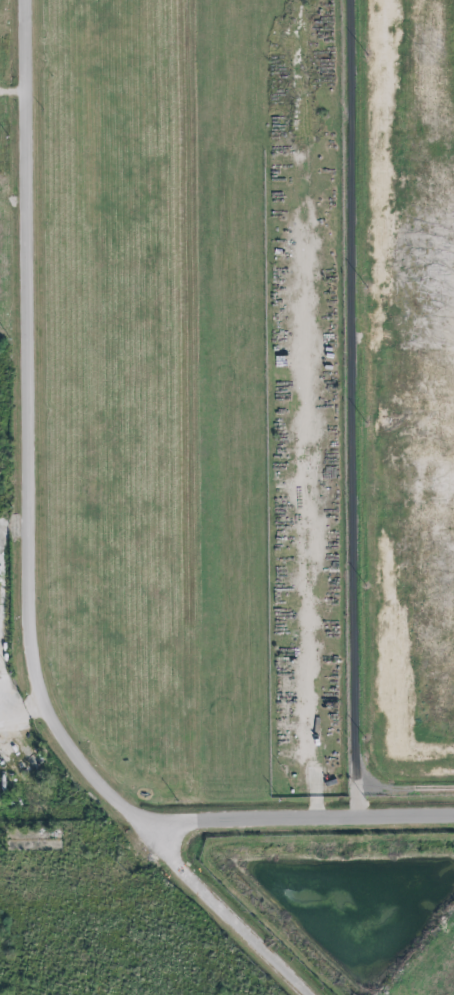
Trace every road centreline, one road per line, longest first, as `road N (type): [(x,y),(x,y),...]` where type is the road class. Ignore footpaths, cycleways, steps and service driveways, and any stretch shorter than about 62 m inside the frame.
road 1 (residential): [(152,837),(72,748),(36,655),(28,0)]
road 2 (track): [(380,815),(356,759),(356,0)]
road 3 (track): [(453,753),(403,746),(390,724),(404,259)]
road 4 (residential): [(152,837),(208,818),(453,814)]
road 5 (residential): [(314,994),(152,837)]

